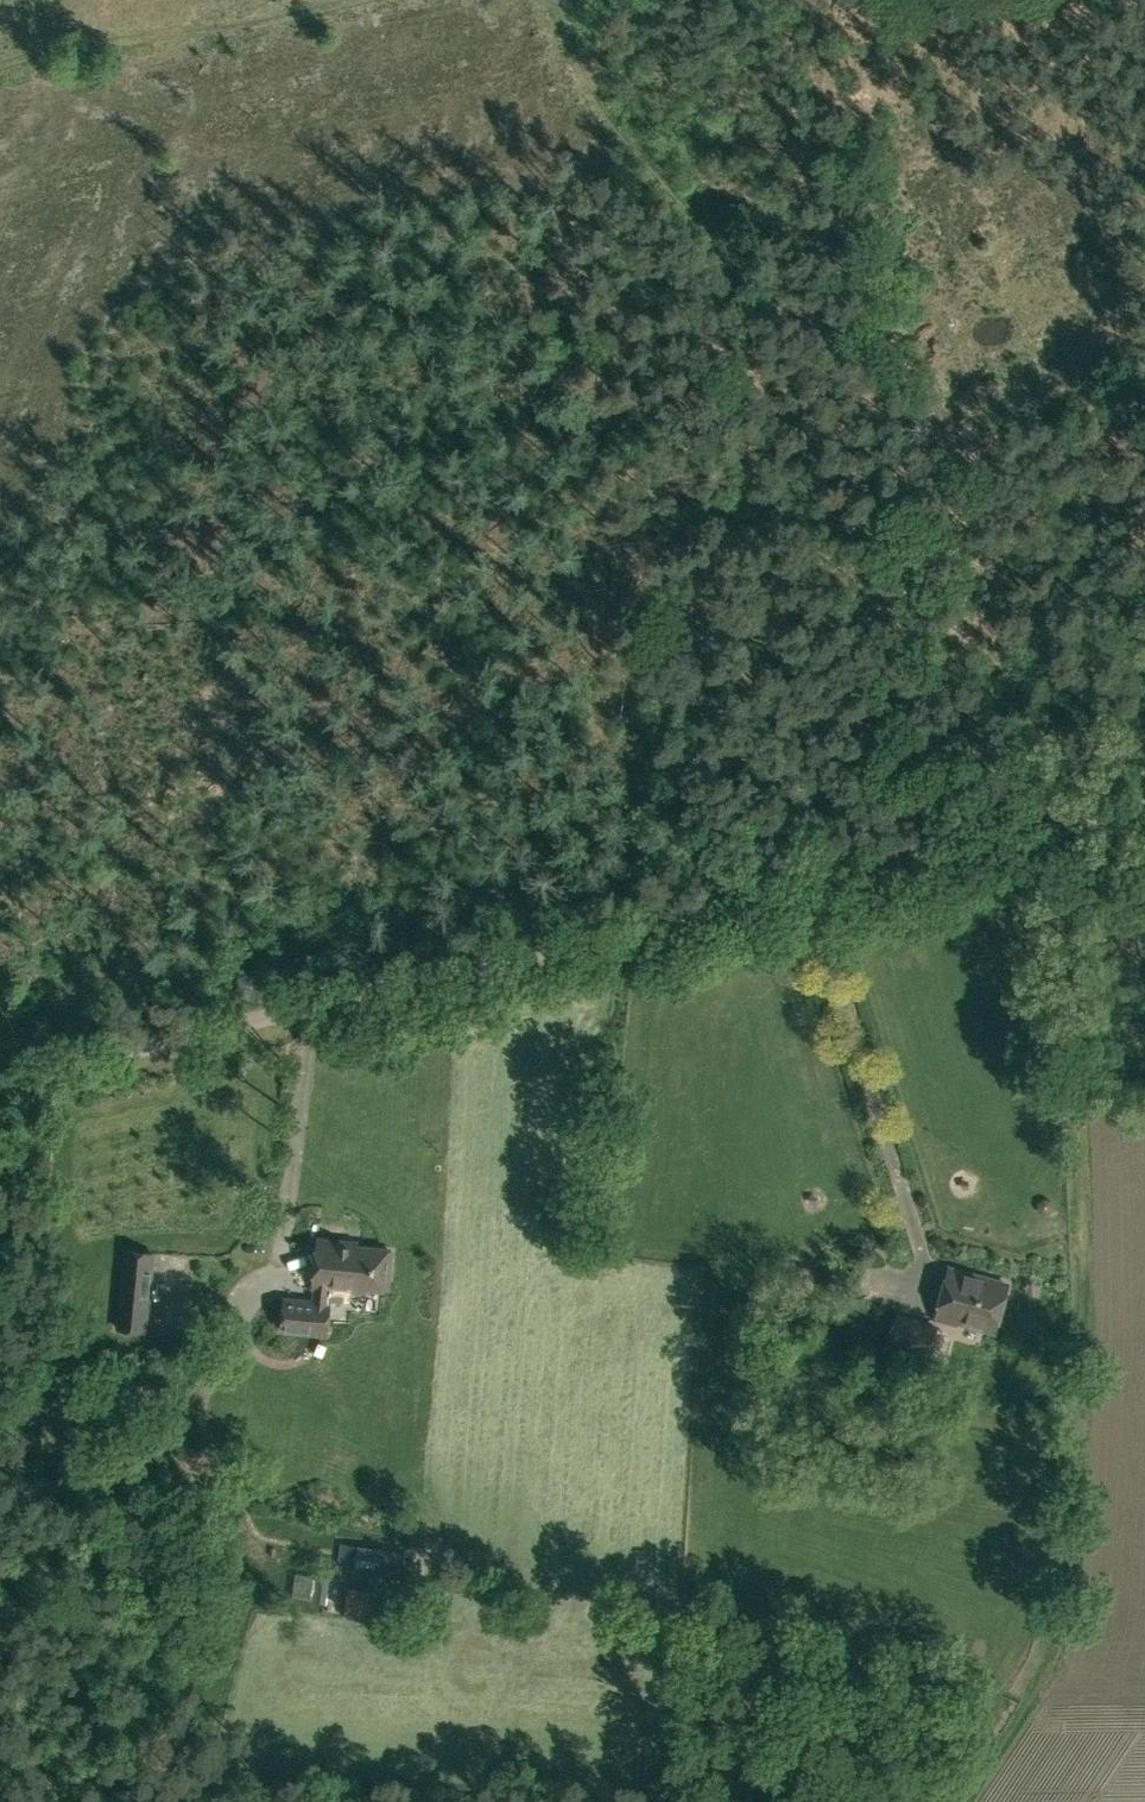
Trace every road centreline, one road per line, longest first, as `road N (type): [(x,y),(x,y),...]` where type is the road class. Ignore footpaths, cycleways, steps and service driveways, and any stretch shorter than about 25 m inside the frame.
road 1 (unclassified): [(0,1078),(1144,814)]

